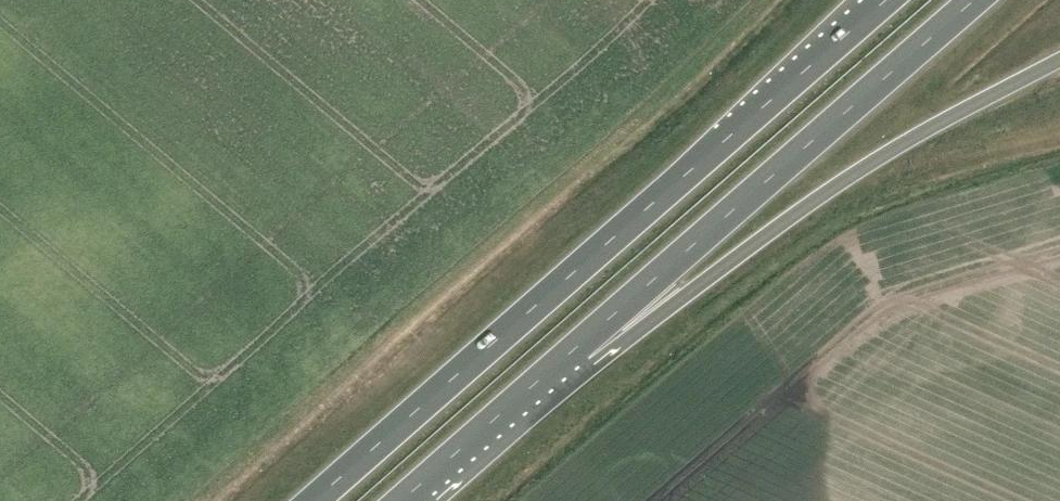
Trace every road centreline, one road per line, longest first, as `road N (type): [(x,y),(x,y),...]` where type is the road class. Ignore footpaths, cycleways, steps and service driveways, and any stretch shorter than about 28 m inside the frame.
road 1 (trunk): [(881,0),(317,500)]
road 2 (trunk): [(524,395),(590,369),(829,191),(1059,60)]
road 3 (trunk): [(524,395),(977,0)]
road 4 (trunk): [(403,500),(524,395)]

